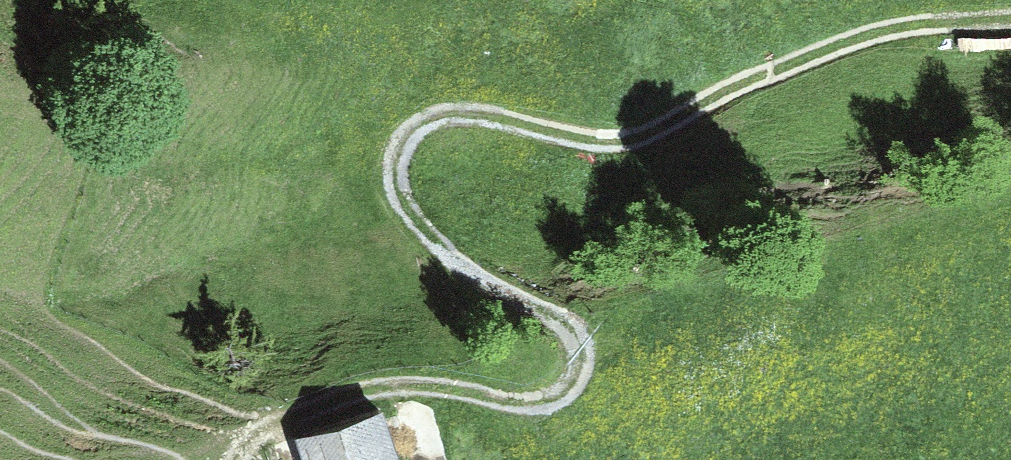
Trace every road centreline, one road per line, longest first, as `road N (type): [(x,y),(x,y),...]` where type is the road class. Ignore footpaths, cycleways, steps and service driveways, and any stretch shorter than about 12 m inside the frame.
road 1 (track): [(229,459),(246,435),(355,392),(479,400),(524,411),(552,406),(567,347),(434,240),(399,186),(392,161),(402,142),(426,127),(467,114),(624,141),(684,124),(855,45),(1010,23)]

